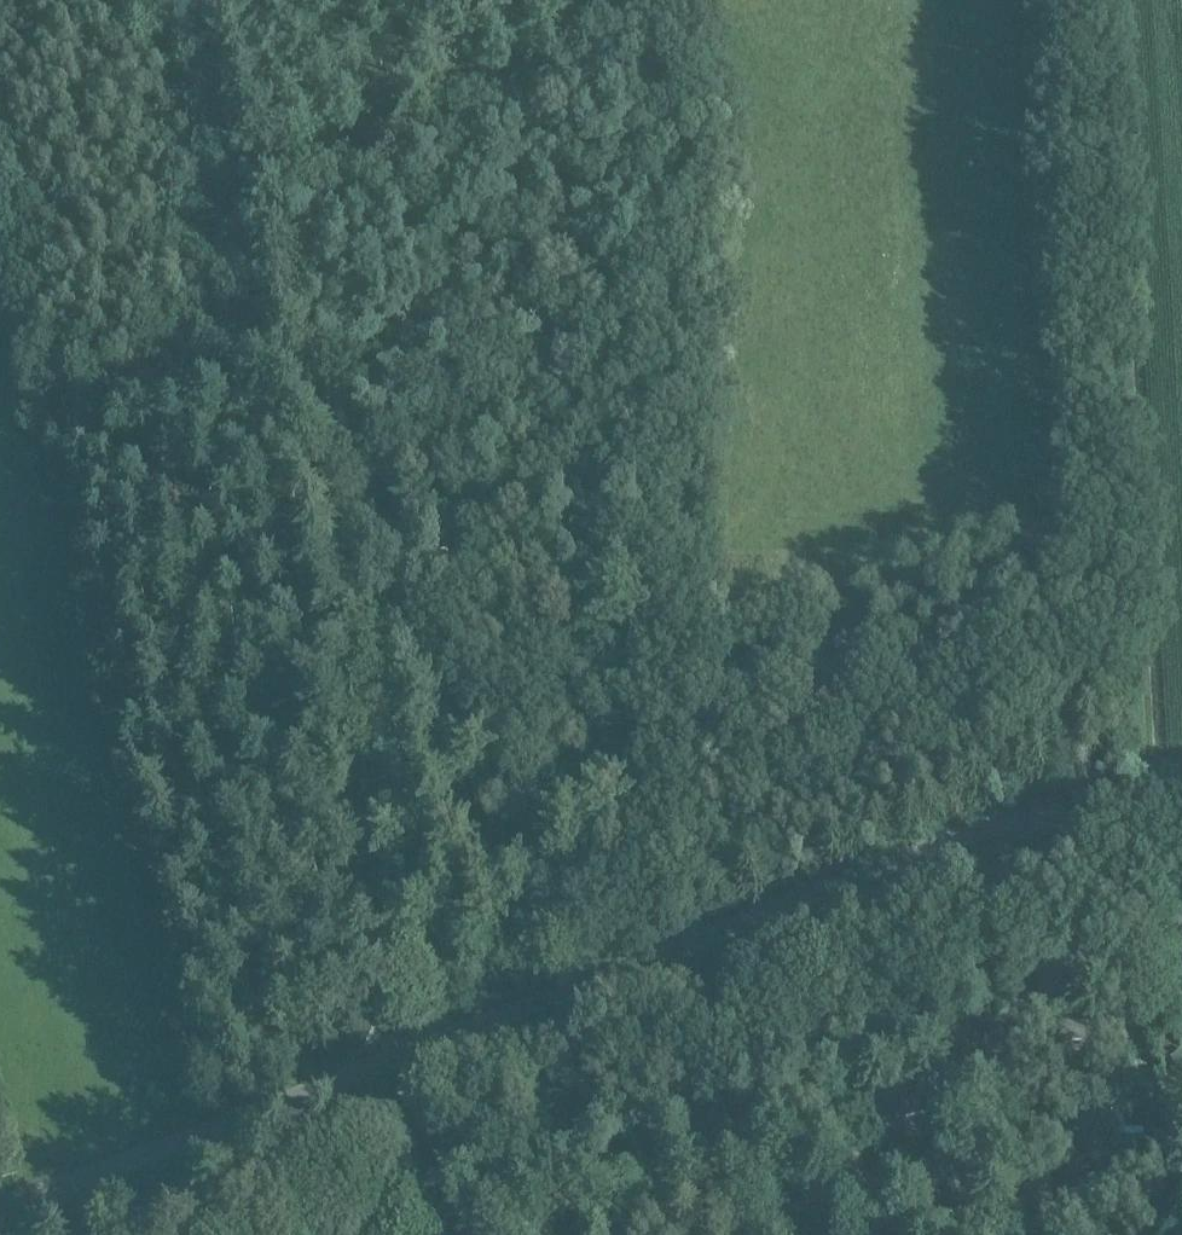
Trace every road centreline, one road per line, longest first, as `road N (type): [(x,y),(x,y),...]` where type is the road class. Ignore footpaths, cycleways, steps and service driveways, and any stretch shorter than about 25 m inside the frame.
road 1 (unclassified): [(0,1207),(979,832),(1033,819),(1181,817)]
road 2 (track): [(655,956),(704,278),(662,24)]
road 3 (track): [(292,214),(395,1057)]
road 4 (track): [(1156,821),(1108,0)]
road 5 (track): [(681,0),(662,24),(620,38),(384,173),(292,214),(241,0)]

